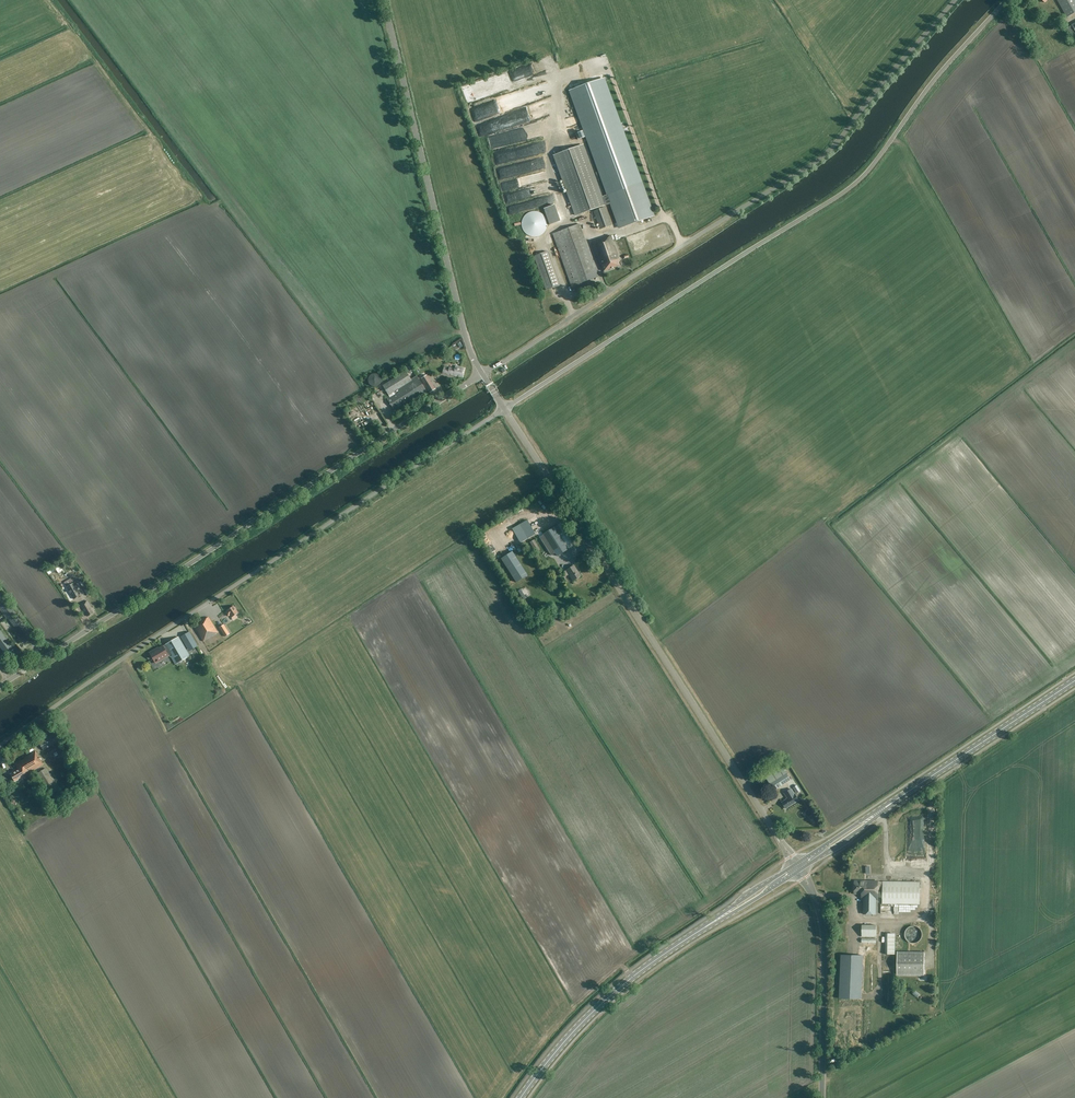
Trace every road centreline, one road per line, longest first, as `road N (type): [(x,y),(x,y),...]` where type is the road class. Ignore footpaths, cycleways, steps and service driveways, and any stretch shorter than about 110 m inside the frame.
road 1 (unclassified): [(504,409),(848,189),(1004,0)]
road 2 (unclassified): [(482,374),(832,146),(960,0)]
road 3 (unclassified): [(0,745),(504,409)]
road 4 (unclassified): [(0,685),(482,374)]
road 5 (unclassified): [(785,847),(504,409)]
road 6 (unclassified): [(482,374),(460,320),(382,0)]
road 7 (primary): [(520,1097),(607,998),(705,927)]
road 8 (primary): [(893,802),(1074,680)]
road 9 (unclassified): [(822,1097),(823,941),(810,889)]
road 10 (track): [(632,977),(621,964),(607,975),(517,1074)]

